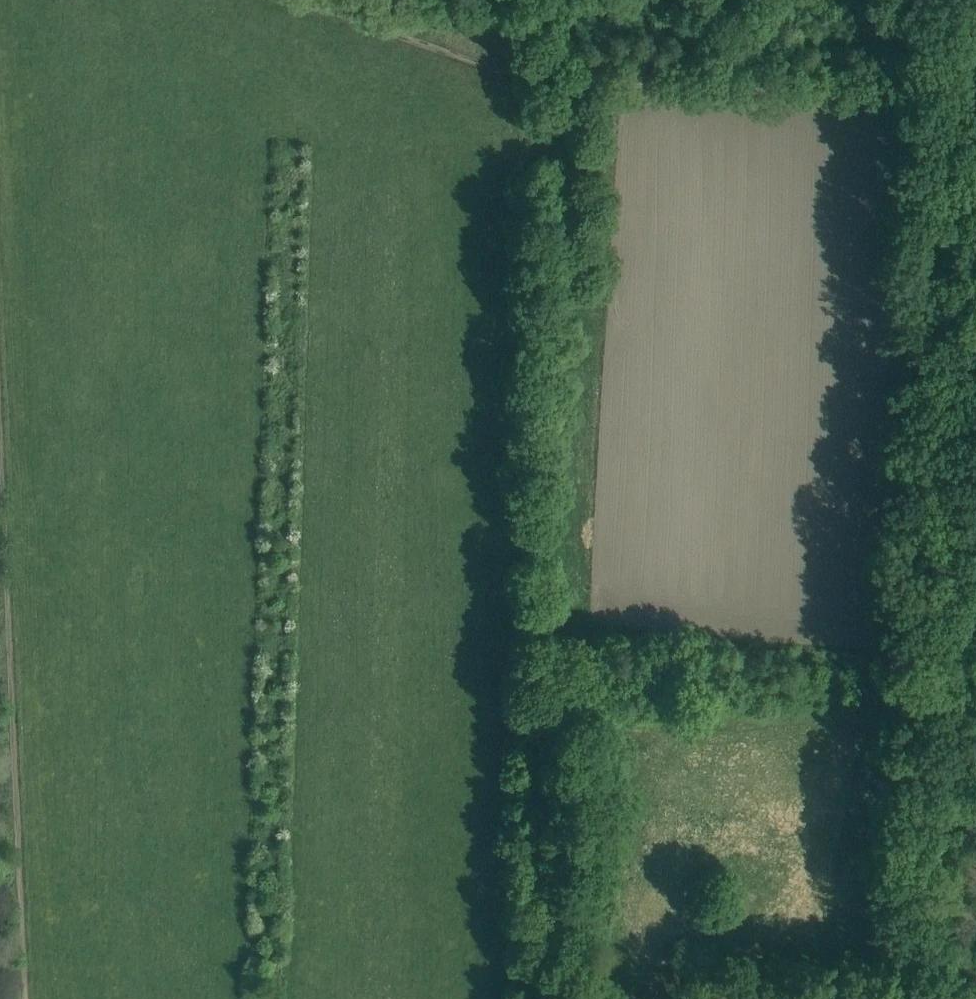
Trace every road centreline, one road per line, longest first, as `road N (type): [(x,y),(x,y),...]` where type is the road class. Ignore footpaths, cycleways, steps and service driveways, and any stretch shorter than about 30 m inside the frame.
road 1 (track): [(915,812),(911,998)]

